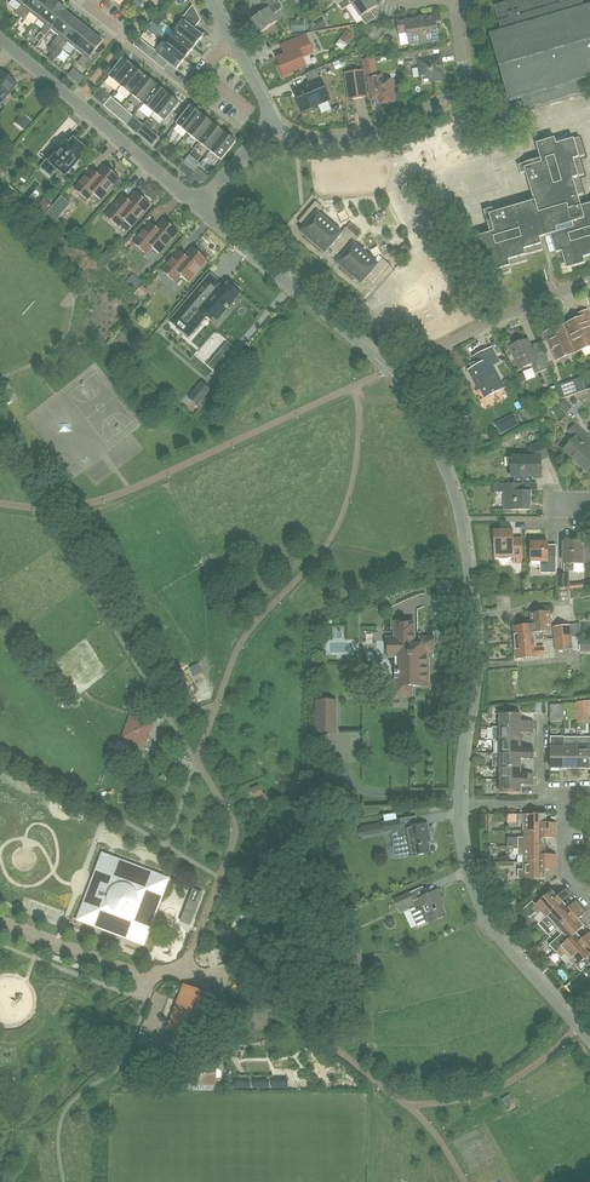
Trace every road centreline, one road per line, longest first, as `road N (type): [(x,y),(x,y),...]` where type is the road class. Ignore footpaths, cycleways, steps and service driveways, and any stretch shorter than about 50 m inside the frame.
road 1 (residential): [(458,805),(474,666),(460,520),(448,474),(388,371)]
road 2 (residential): [(272,119),(291,135),(331,141),(382,132),(440,105),(463,68),(455,0)]
road 3 (residential): [(589,1040),(486,920),(462,854),(458,805)]
road 4 (residential): [(197,203),(0,38)]
road 5 (residential): [(388,371),(197,203)]
road 6 (residential): [(388,371),(581,283)]
road 7 (unclassified): [(180,973),(138,976),(0,922)]

